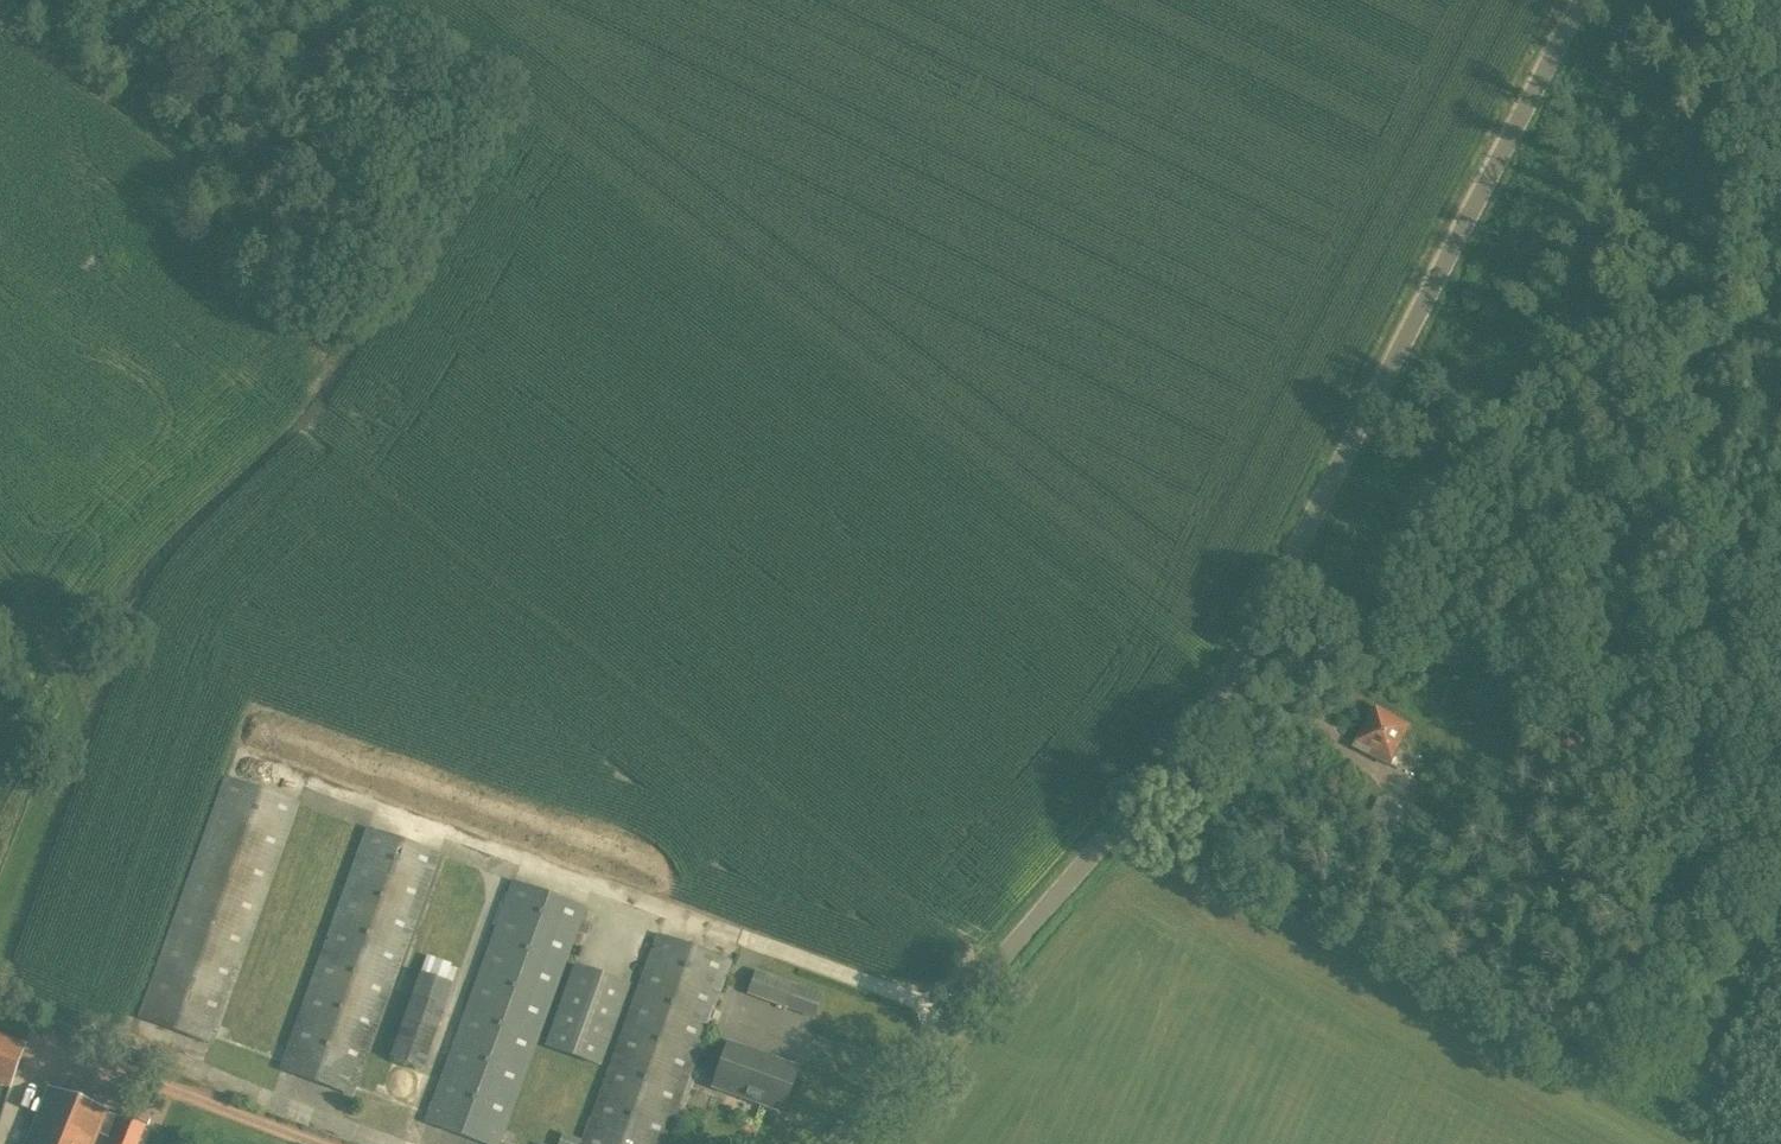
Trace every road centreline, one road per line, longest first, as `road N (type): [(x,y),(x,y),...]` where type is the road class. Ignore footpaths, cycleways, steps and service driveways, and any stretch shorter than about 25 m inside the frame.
road 1 (unclassified): [(837,1143),(1199,735),(1588,0)]

